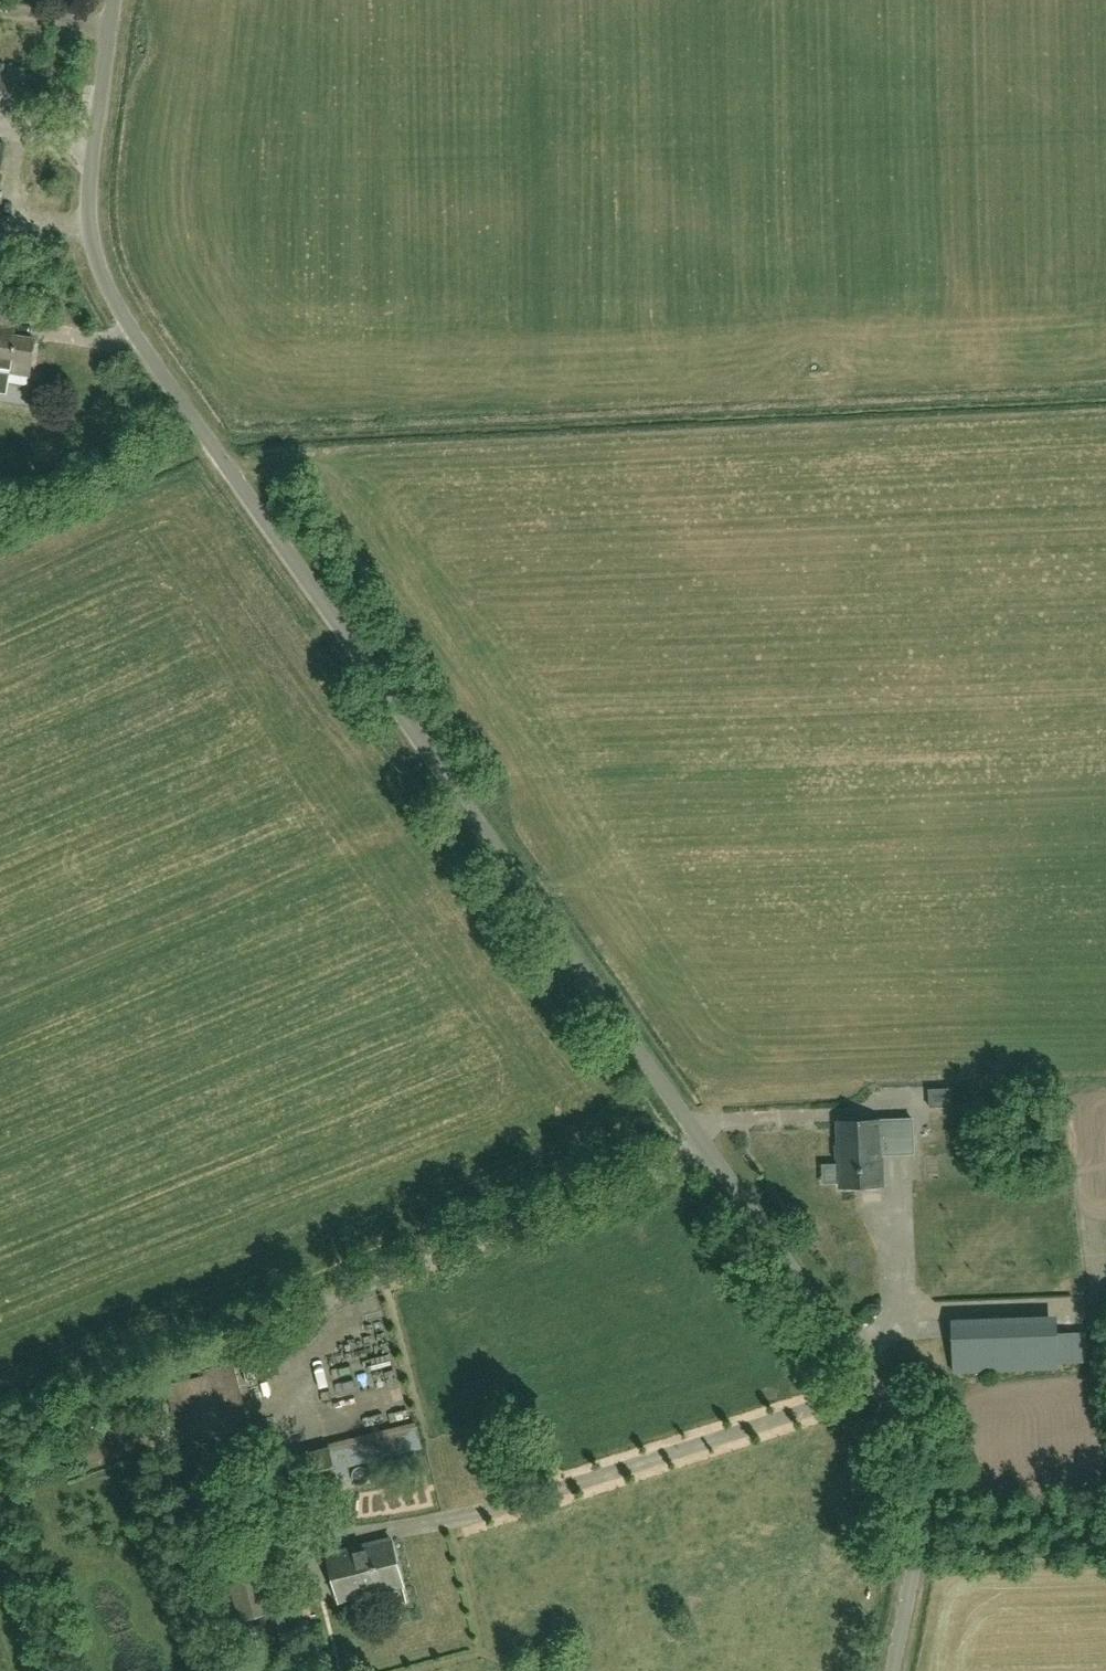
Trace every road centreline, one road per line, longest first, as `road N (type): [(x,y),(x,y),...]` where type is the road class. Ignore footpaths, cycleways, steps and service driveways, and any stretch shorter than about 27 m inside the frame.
road 1 (unclassified): [(895,1670),(931,1507),(915,1441),(150,357),(103,275),(93,226),(97,152),(117,0)]

